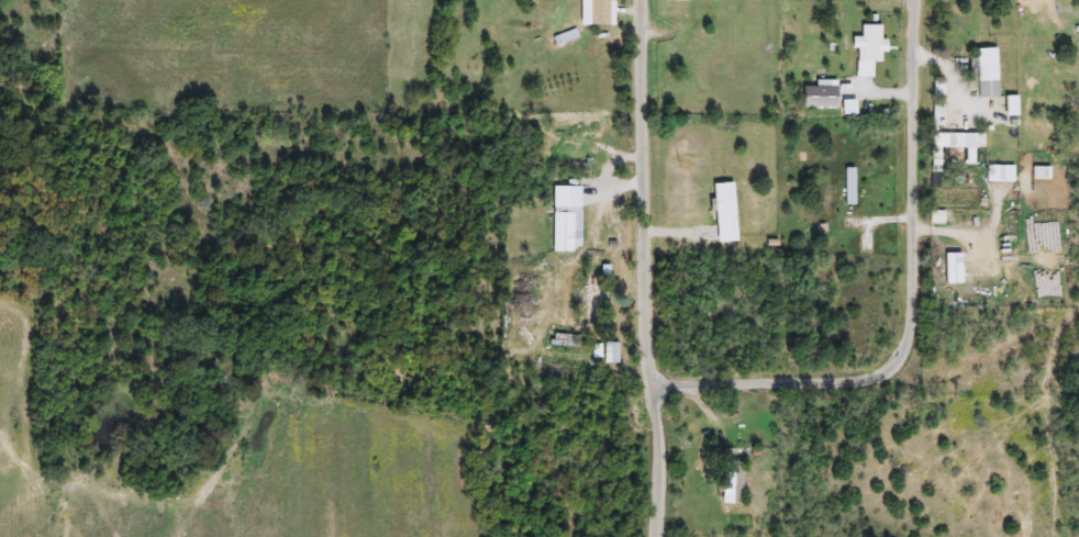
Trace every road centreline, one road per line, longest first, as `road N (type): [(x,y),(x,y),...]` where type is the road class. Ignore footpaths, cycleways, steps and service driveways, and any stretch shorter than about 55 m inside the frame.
road 1 (residential): [(649,390),(863,382),(897,368),(911,332),(915,0)]
road 2 (residential): [(656,536),(659,485),(643,346),(638,0)]

